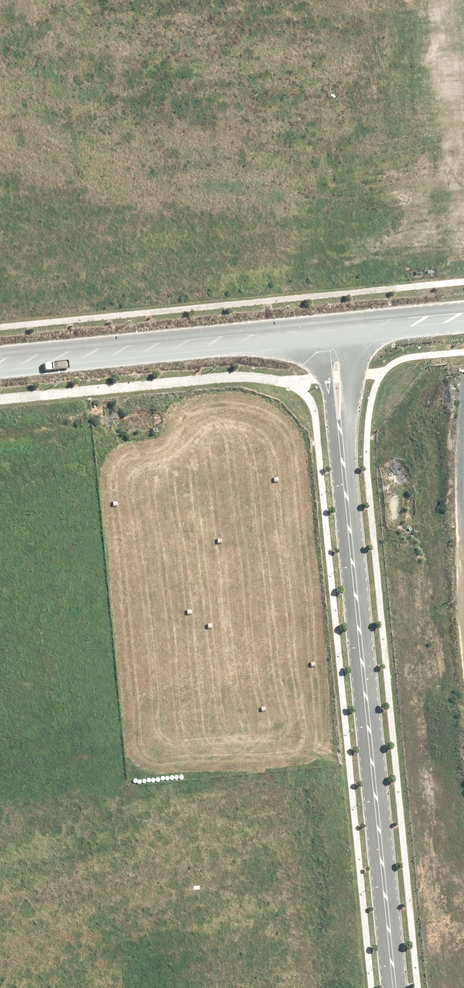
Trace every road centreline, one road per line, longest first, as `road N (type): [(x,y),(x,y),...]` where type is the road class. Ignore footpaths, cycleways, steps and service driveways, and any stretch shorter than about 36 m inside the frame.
road 1 (unclassified): [(331,330),(403,987)]
road 2 (unclassified): [(331,330),(0,362)]
road 3 (track): [(463,446),(450,659),(463,694)]
road 4 (unclassified): [(463,317),(331,330)]

